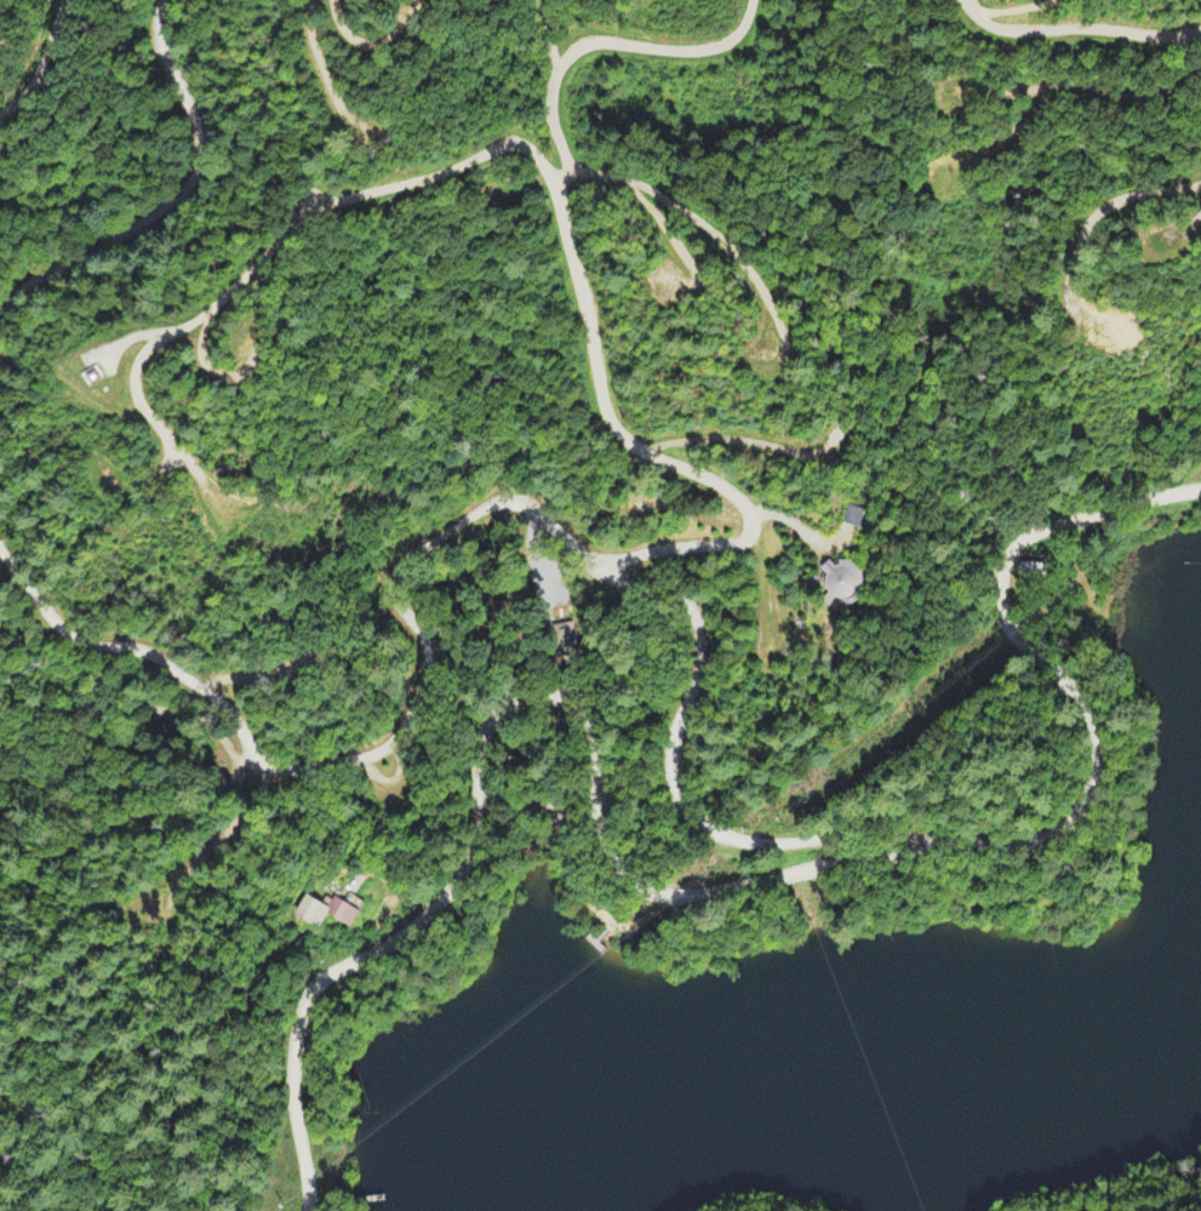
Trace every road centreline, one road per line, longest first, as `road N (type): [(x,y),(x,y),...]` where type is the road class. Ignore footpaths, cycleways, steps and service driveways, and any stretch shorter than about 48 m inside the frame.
road 1 (residential): [(307,1210),(293,1098),(302,1013),(331,973),(410,932),(459,879),(476,841),(479,752),(497,715),(538,696),(577,701),(596,744),(607,847),(630,881),(650,891),(707,895),(846,862),(1053,836),(1082,813),(1094,783),(1096,730),(1086,707),(1002,616),(999,585),(1007,555),(1035,532),(1200,490)]
road 2 (residential): [(950,850),(908,828),(788,842),(717,828),(696,815),(676,777),(675,744),(696,623),(671,599),(594,570),(515,502),(491,504),(406,560),(396,605),(421,670),(399,733),(377,755),(301,773),(267,766),(246,749),(224,704),(149,651),(73,634),(0,556)]
road 3 (residential): [(594,570),(650,552),(730,542),(748,524),(732,492),(648,451),(611,413),(560,209),(554,76),(582,42),(692,52),(722,42),(742,28),(751,0)]
road 4 (residential): [(175,446),(141,406),(130,372),(143,349),(211,313),(301,222),(324,207),(496,153),(561,150)]
road 5 (residential): [(0,302),(34,273),(138,221),(191,172),(188,126),(158,62),(147,0)]
road 6 (residential): [(967,0),(986,17),(1026,30),(1200,32)]
road 7 (residential): [(435,0),(413,33),(384,44),(365,40),(340,0)]
road 8 (residential): [(1200,187),(1128,195),(1097,215),(1085,236)]
road 9 (residential): [(0,112),(35,79),(65,0)]

